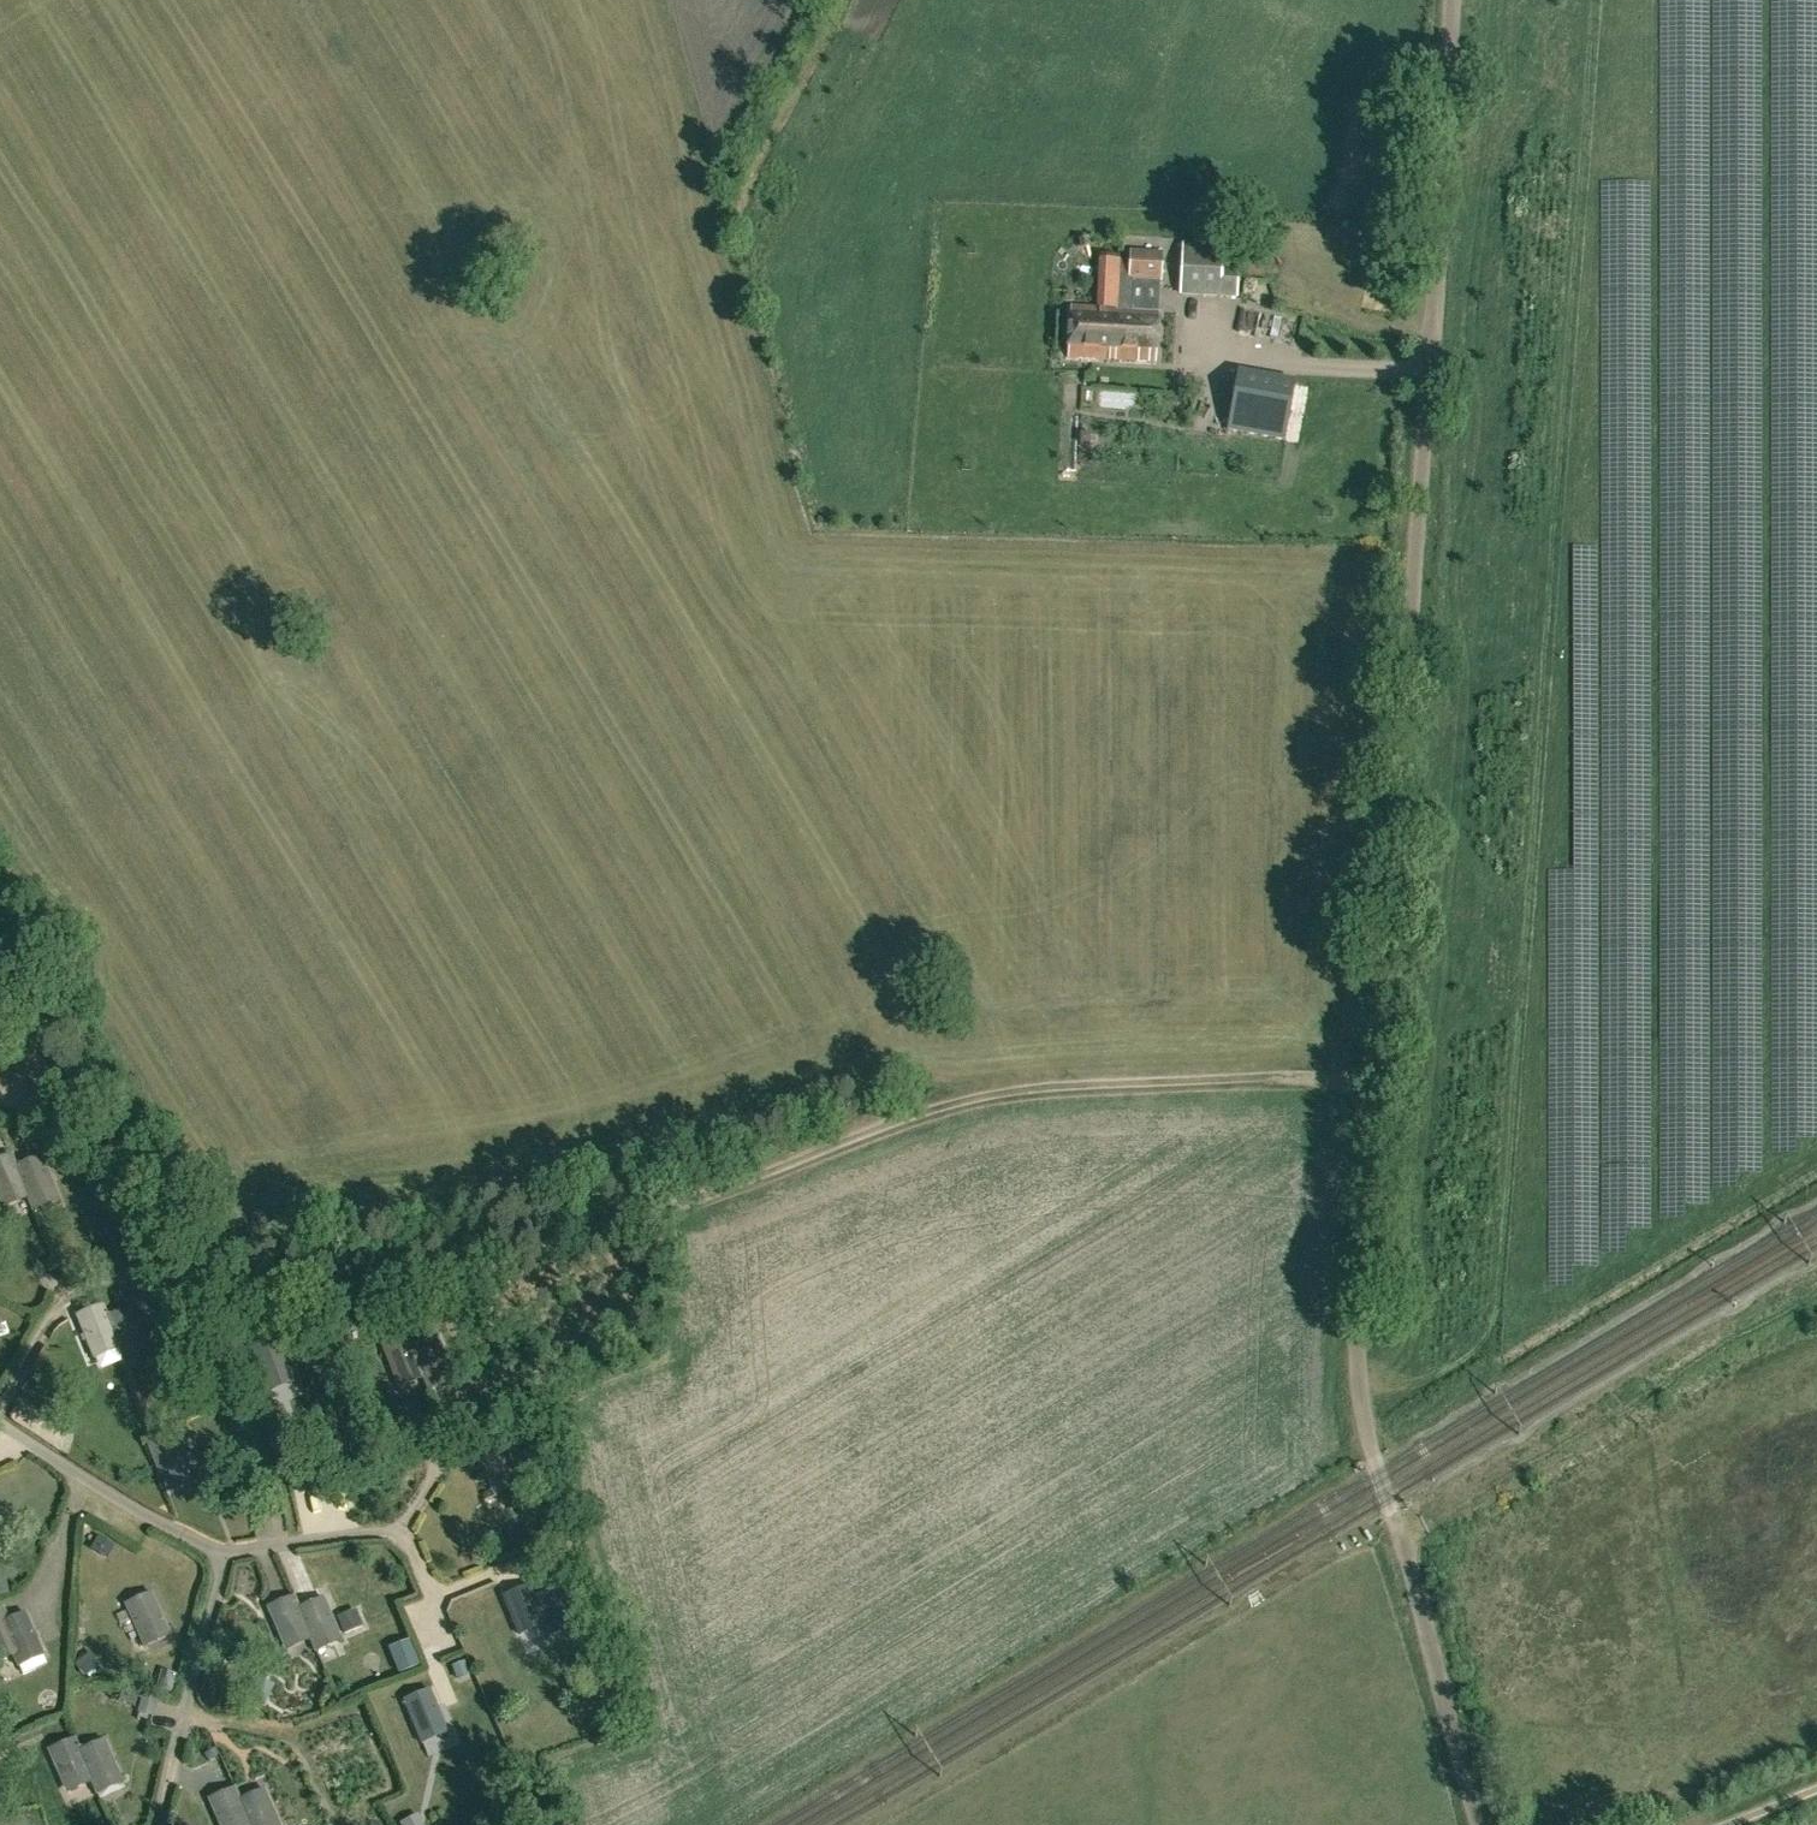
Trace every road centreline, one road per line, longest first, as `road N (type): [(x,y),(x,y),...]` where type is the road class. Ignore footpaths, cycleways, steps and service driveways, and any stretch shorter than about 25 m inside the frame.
road 1 (track): [(1481,1824),(1358,1401),(1354,1326),(1449,0)]
road 2 (track): [(1369,1083),(1020,1090),(953,1101),(434,1272),(364,1283),(282,1280),(194,1240),(102,1159),(0,1097)]

